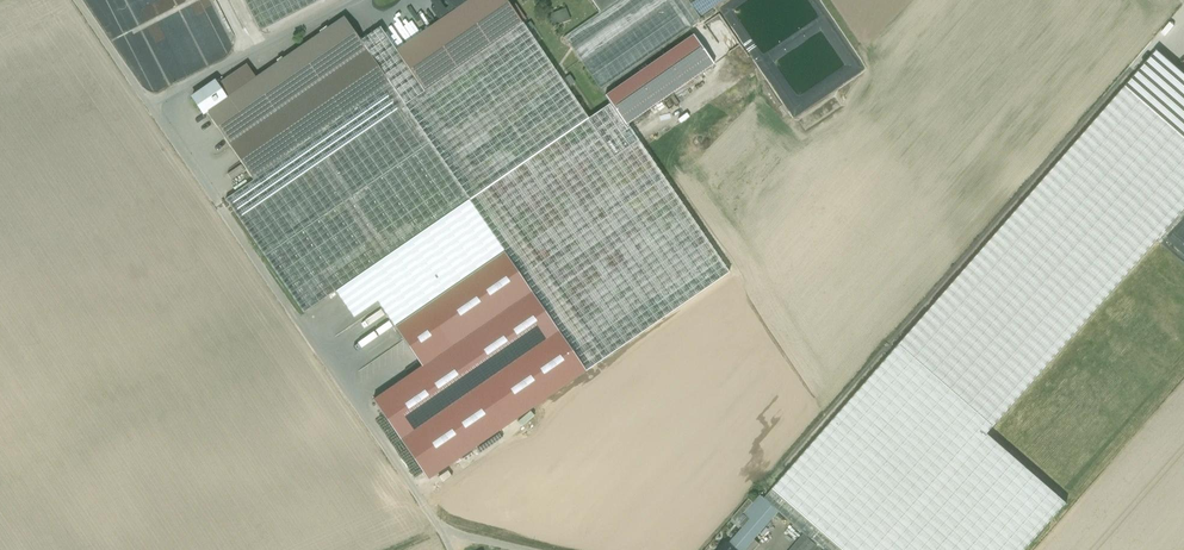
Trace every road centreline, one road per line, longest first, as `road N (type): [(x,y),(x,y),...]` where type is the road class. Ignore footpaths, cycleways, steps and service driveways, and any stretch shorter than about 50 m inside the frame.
road 1 (track): [(442,531),(77,0)]
road 2 (track): [(352,0),(149,105)]

